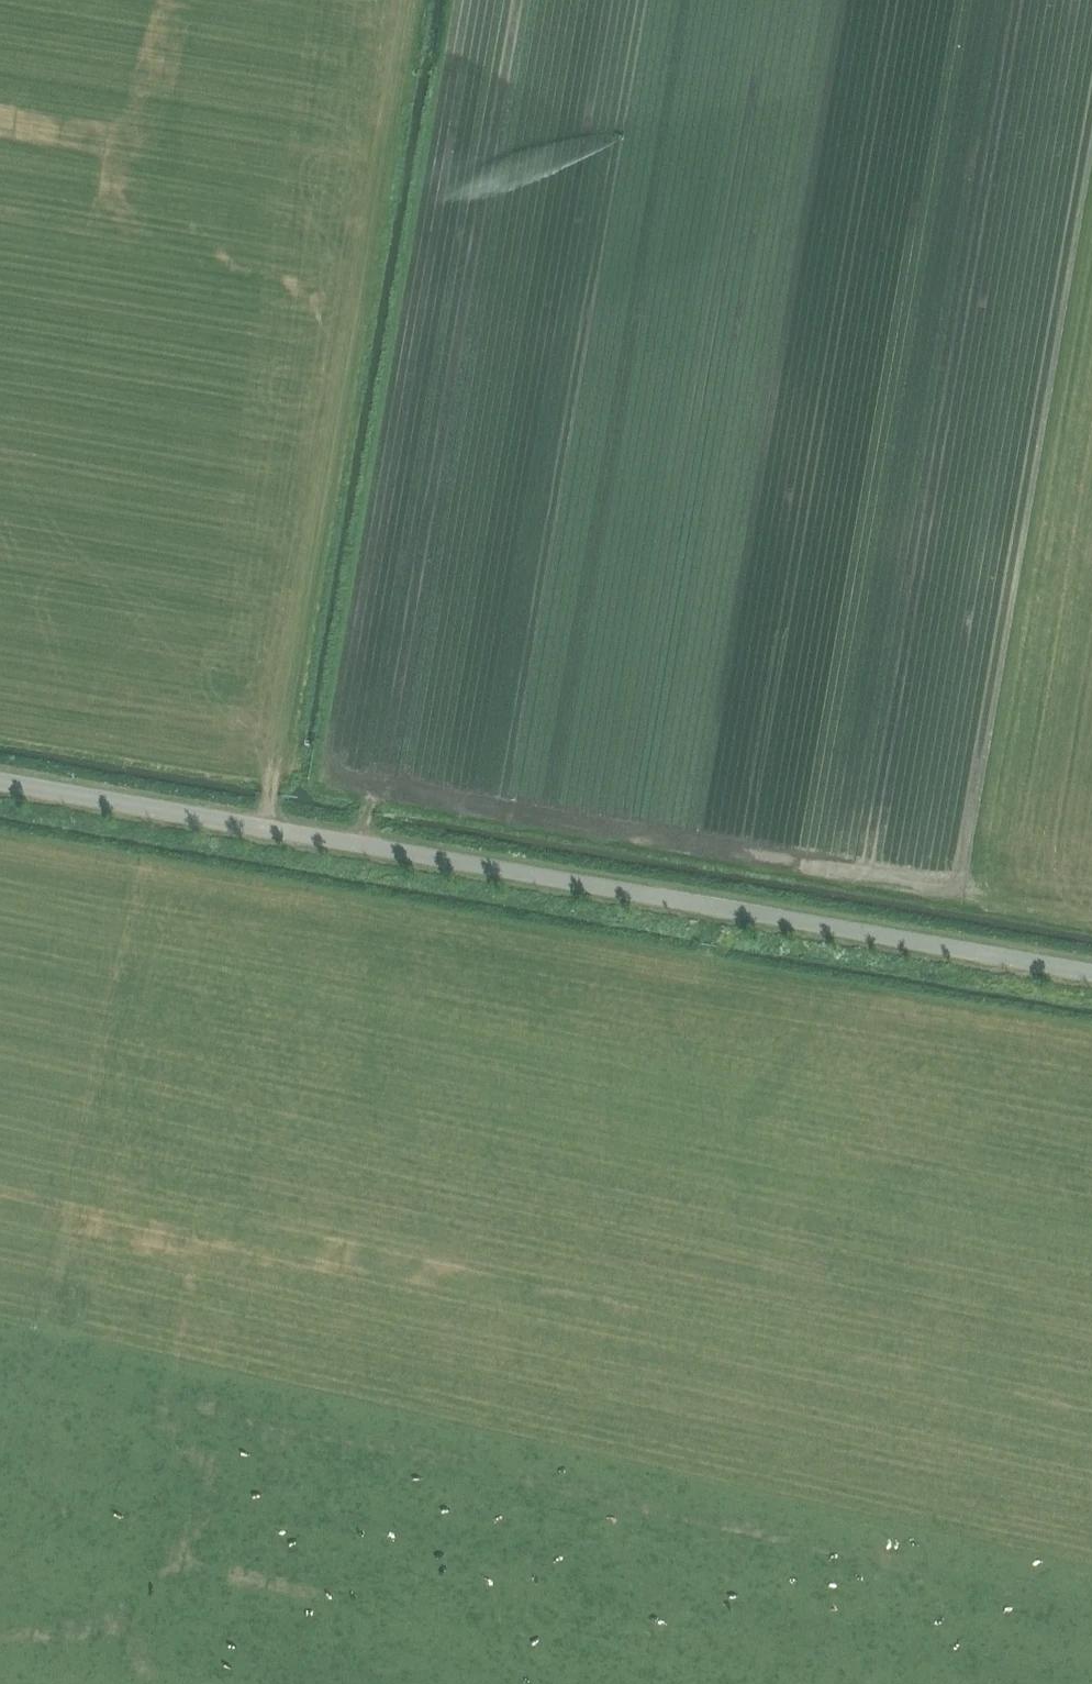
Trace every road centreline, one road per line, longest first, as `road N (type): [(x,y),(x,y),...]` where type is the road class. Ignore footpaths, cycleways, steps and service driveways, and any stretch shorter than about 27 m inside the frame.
road 1 (unclassified): [(1091,972),(0,779)]

